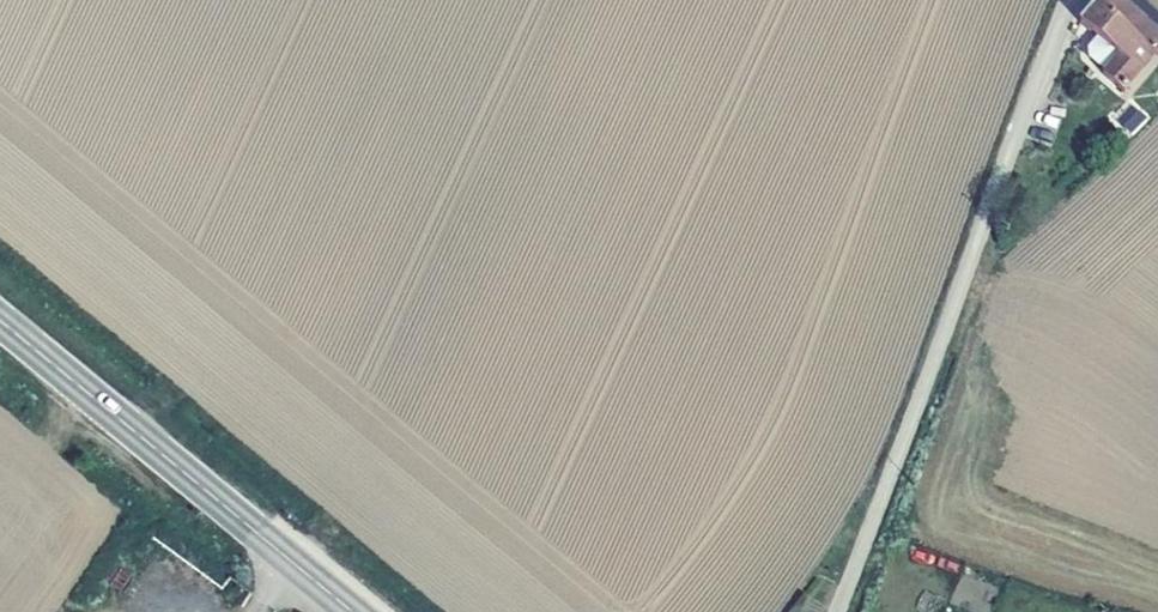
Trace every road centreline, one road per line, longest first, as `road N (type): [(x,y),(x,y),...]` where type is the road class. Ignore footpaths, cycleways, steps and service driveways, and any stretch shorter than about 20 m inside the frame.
road 1 (unclassified): [(837,611),(1069,0)]
road 2 (primary): [(354,611),(0,318)]

